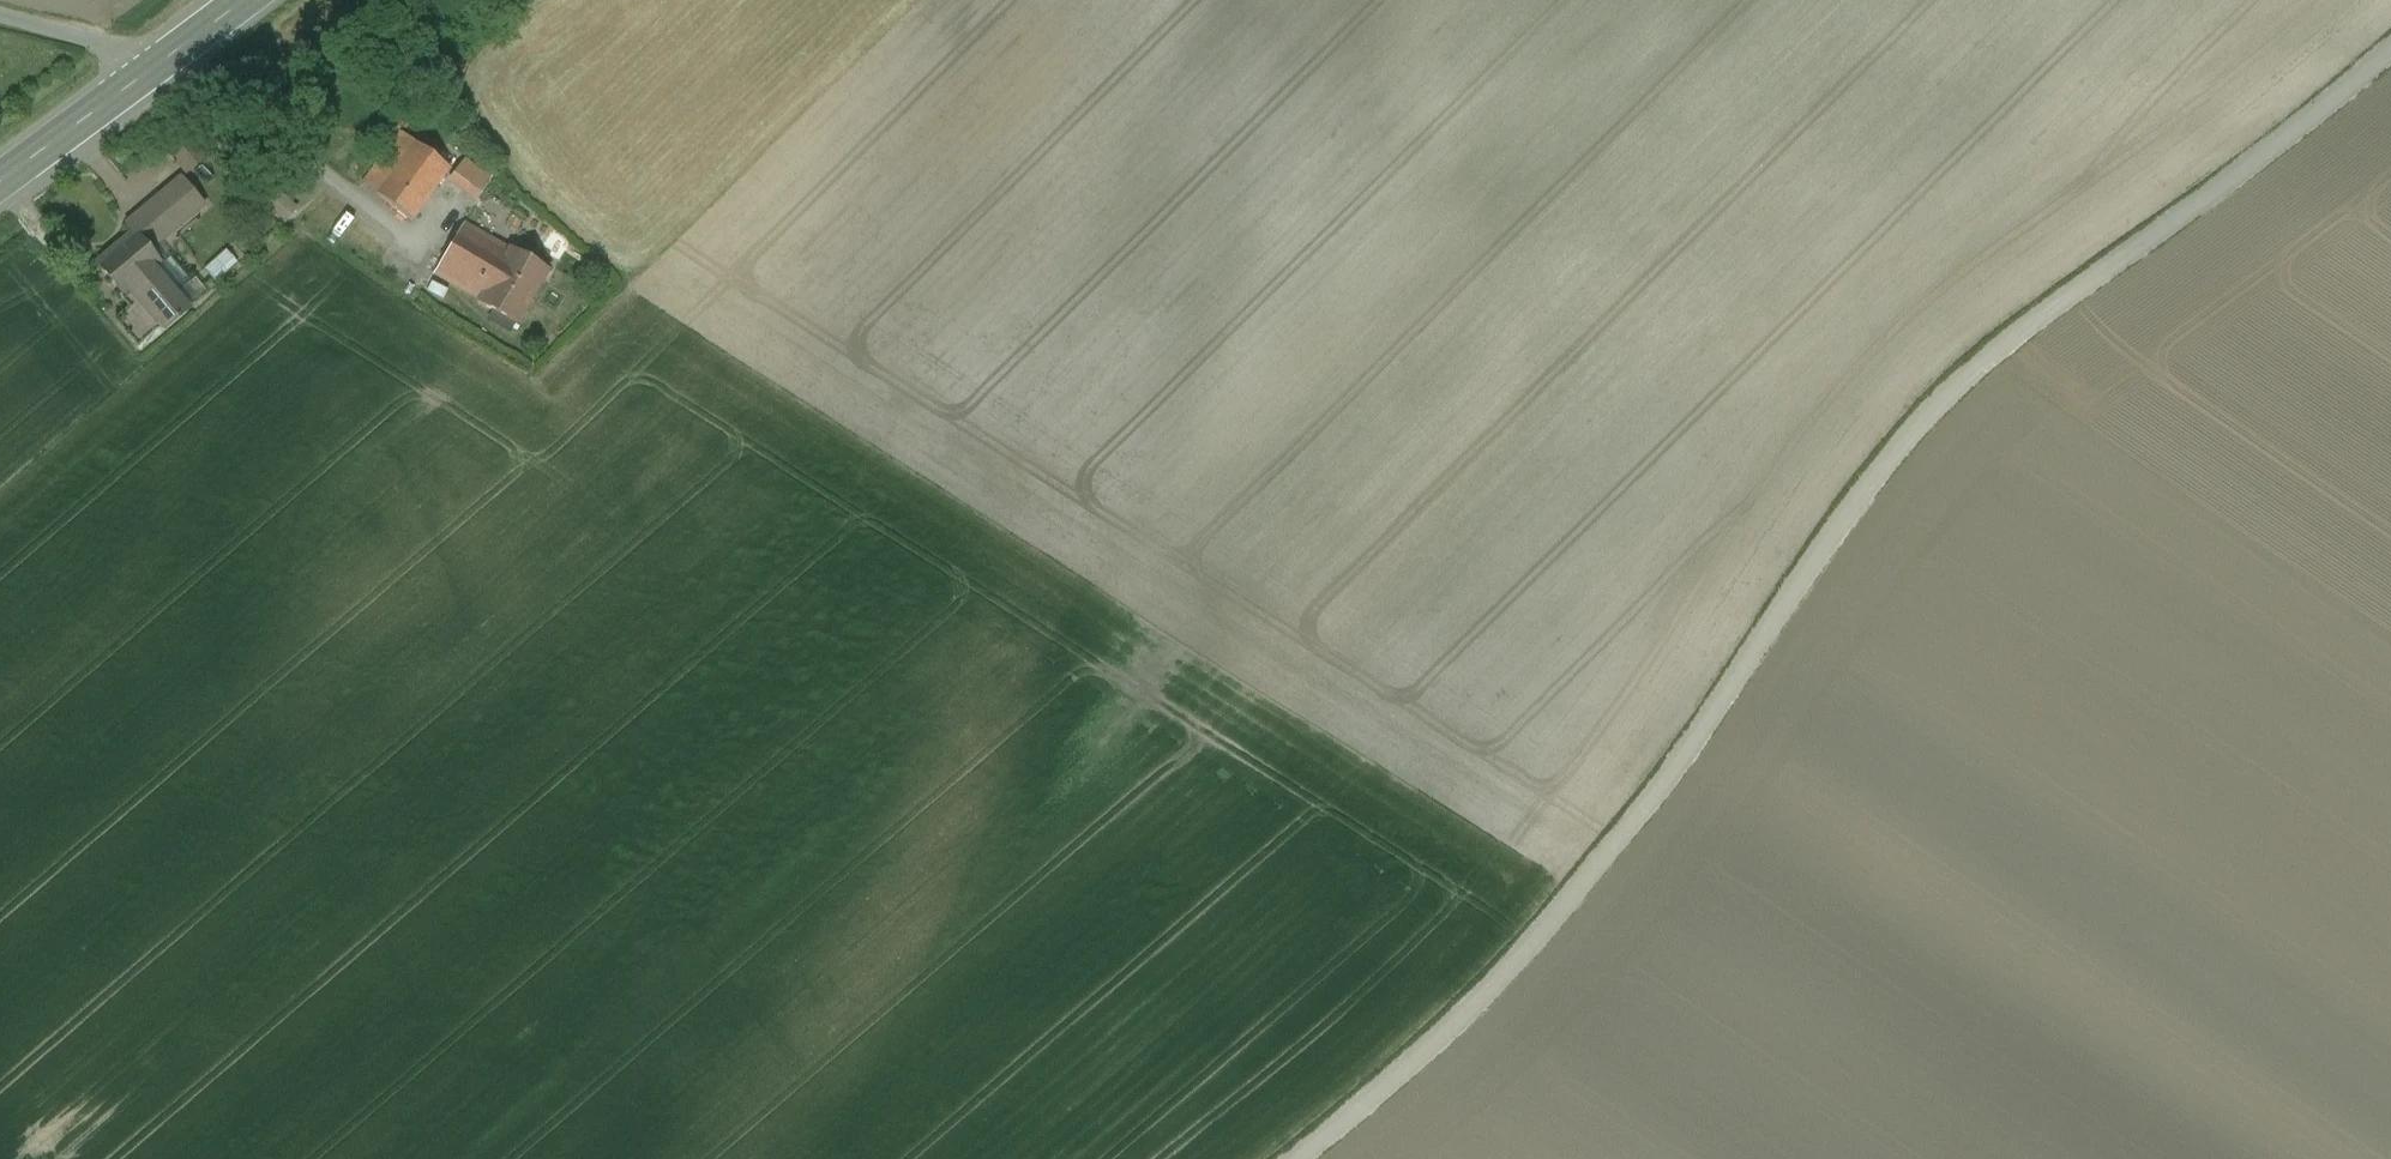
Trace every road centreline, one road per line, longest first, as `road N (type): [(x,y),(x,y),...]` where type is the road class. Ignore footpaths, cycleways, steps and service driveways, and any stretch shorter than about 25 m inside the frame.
road 1 (track): [(1287,1158),(1449,1021),(1609,850),(1858,487),(1936,395),(2390,40)]
road 2 (secondary): [(0,180),(153,70)]
road 3 (unclassified): [(153,70),(104,44),(0,17)]

